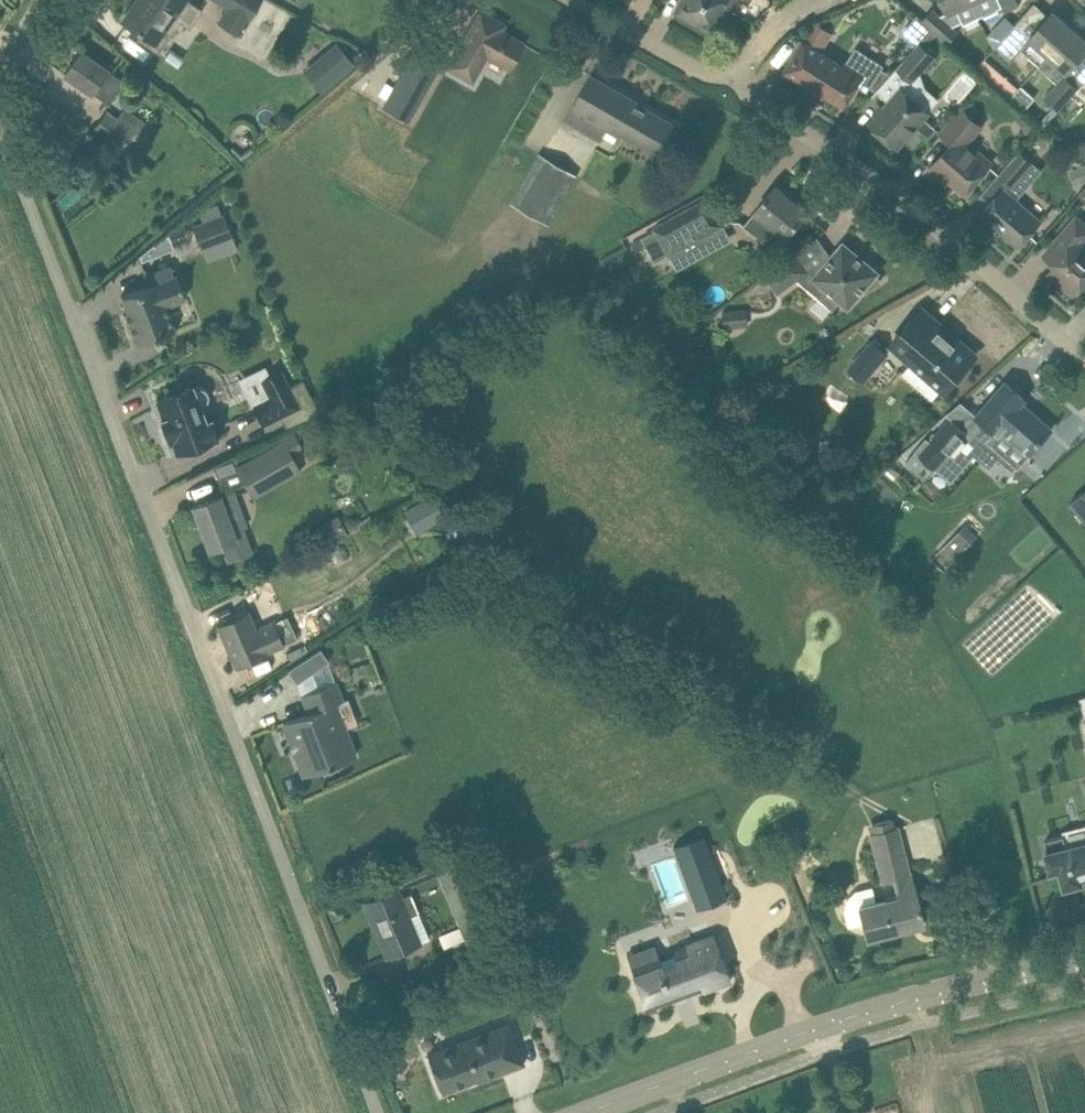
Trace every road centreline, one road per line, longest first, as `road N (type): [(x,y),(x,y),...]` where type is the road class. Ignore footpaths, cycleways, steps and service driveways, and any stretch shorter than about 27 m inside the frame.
road 1 (unclassified): [(373,1112),(0,114)]
road 2 (tertiary): [(1084,957),(900,1002),(585,1112)]
road 3 (residential): [(1084,358),(856,165),(730,84)]
road 4 (residential): [(730,84),(576,0)]

